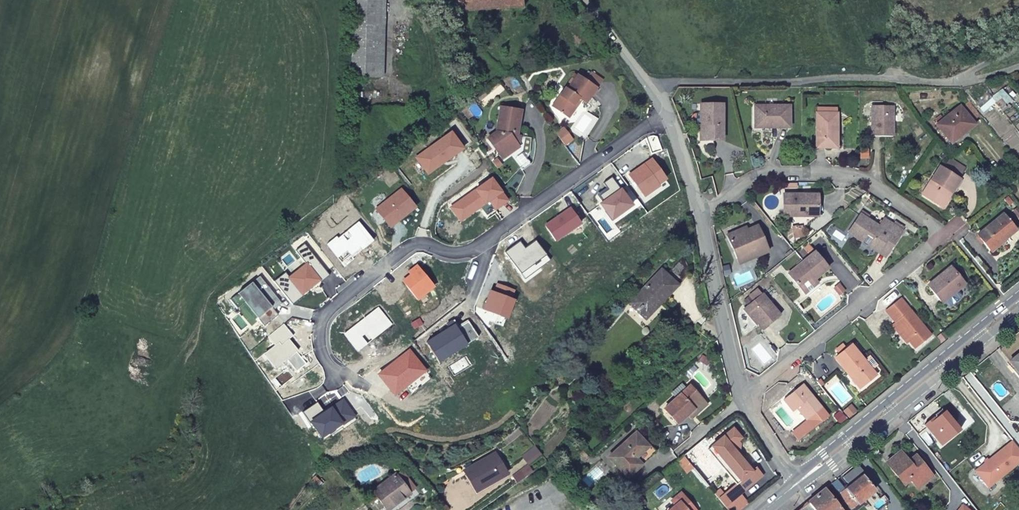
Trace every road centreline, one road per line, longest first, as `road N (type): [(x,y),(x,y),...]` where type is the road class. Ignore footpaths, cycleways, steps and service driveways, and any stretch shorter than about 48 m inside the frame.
road 1 (residential): [(666,109),(484,242),(453,251),(415,247),(345,296),(326,327),(331,376)]
road 2 (residential): [(965,82),(650,87)]
road 3 (secondary): [(798,483),(1018,303)]
road 4 (residential): [(937,235),(877,188),(847,176),(756,177),(701,211)]
road 5 (residential): [(739,393),(937,235)]
road 6 (residential): [(701,211),(739,393)]

